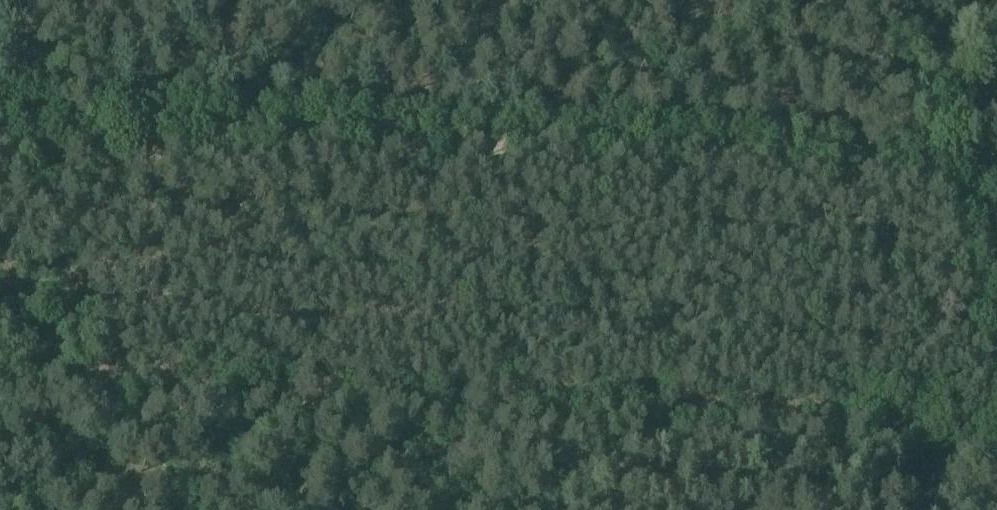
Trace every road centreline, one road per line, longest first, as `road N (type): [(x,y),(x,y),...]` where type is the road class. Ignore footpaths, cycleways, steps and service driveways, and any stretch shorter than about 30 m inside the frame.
road 1 (track): [(996,422),(0,366)]
road 2 (track): [(996,158),(0,103)]
road 3 (track): [(971,157),(952,90),(899,0)]
road 4 (track): [(971,157),(996,299)]

